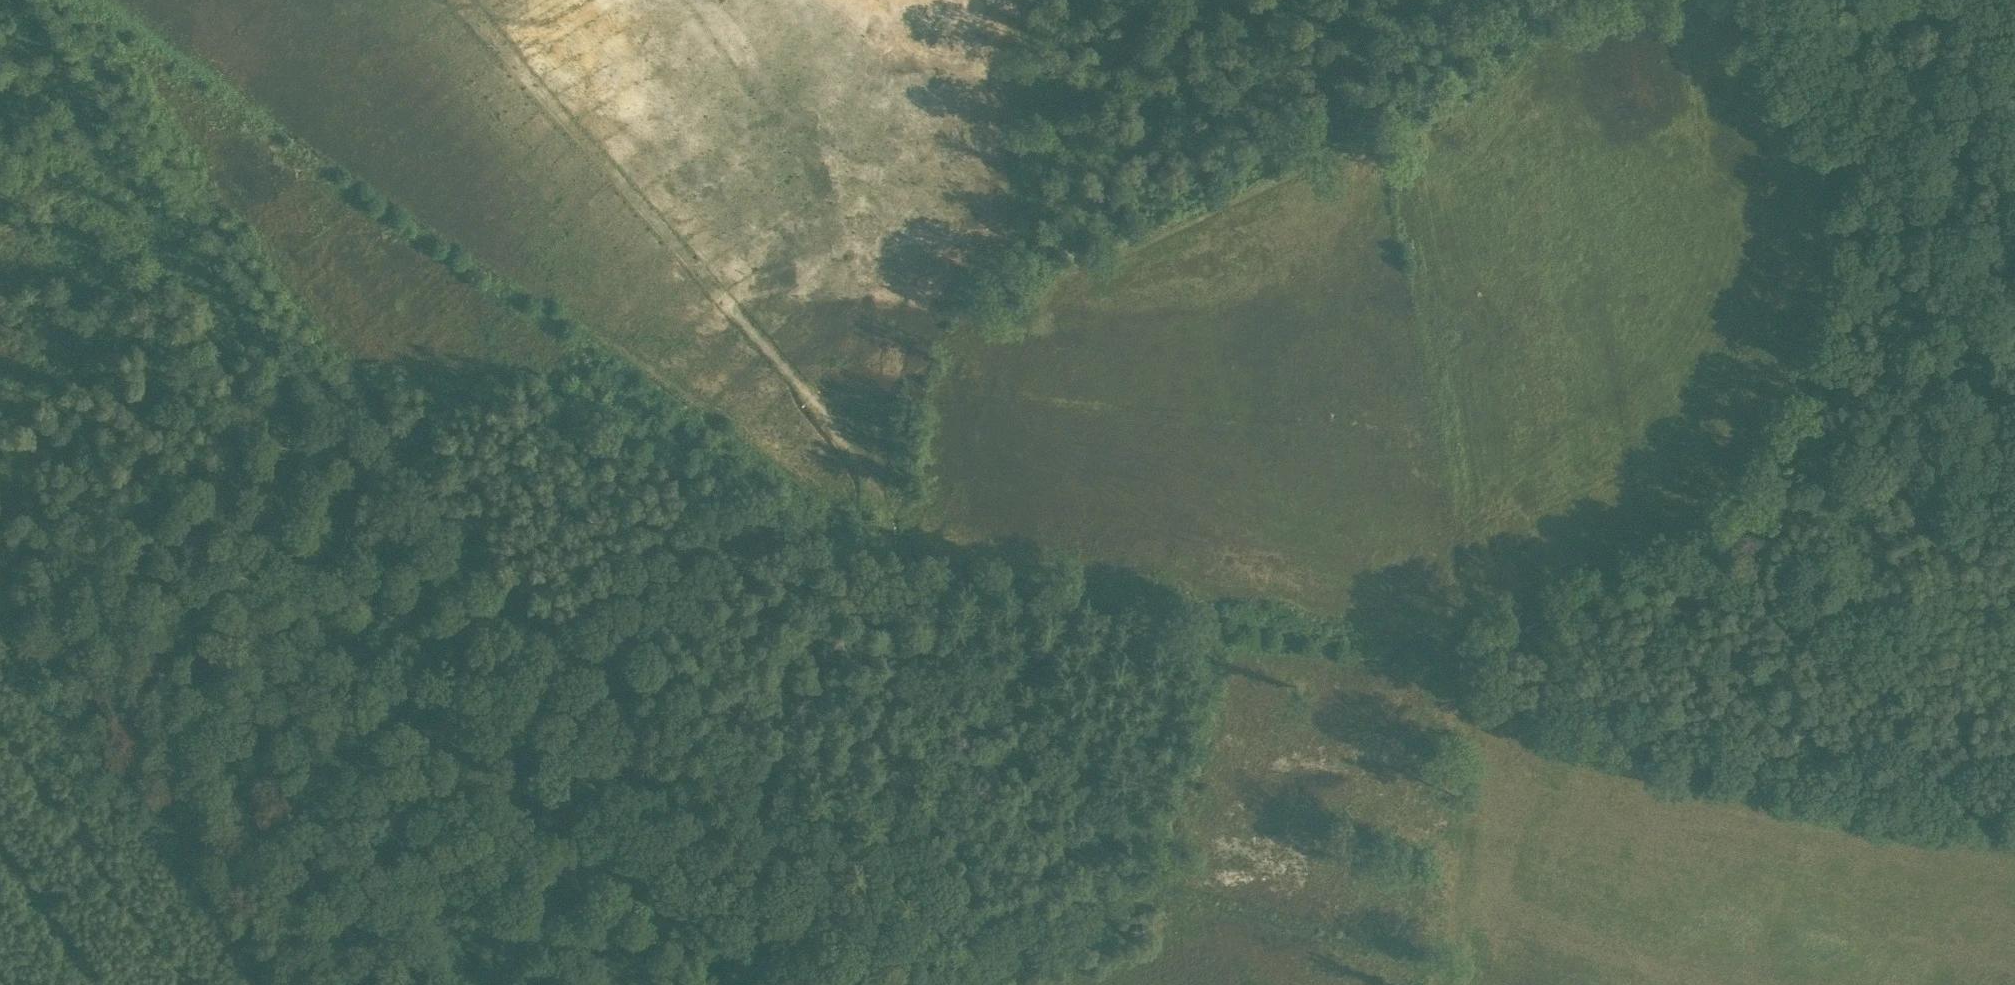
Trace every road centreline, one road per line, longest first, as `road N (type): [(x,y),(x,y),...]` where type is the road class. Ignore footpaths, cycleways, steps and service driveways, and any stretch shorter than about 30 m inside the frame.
road 1 (track): [(54,0),(686,843),(689,900),(610,984)]
road 2 (track): [(1175,874),(896,984)]

